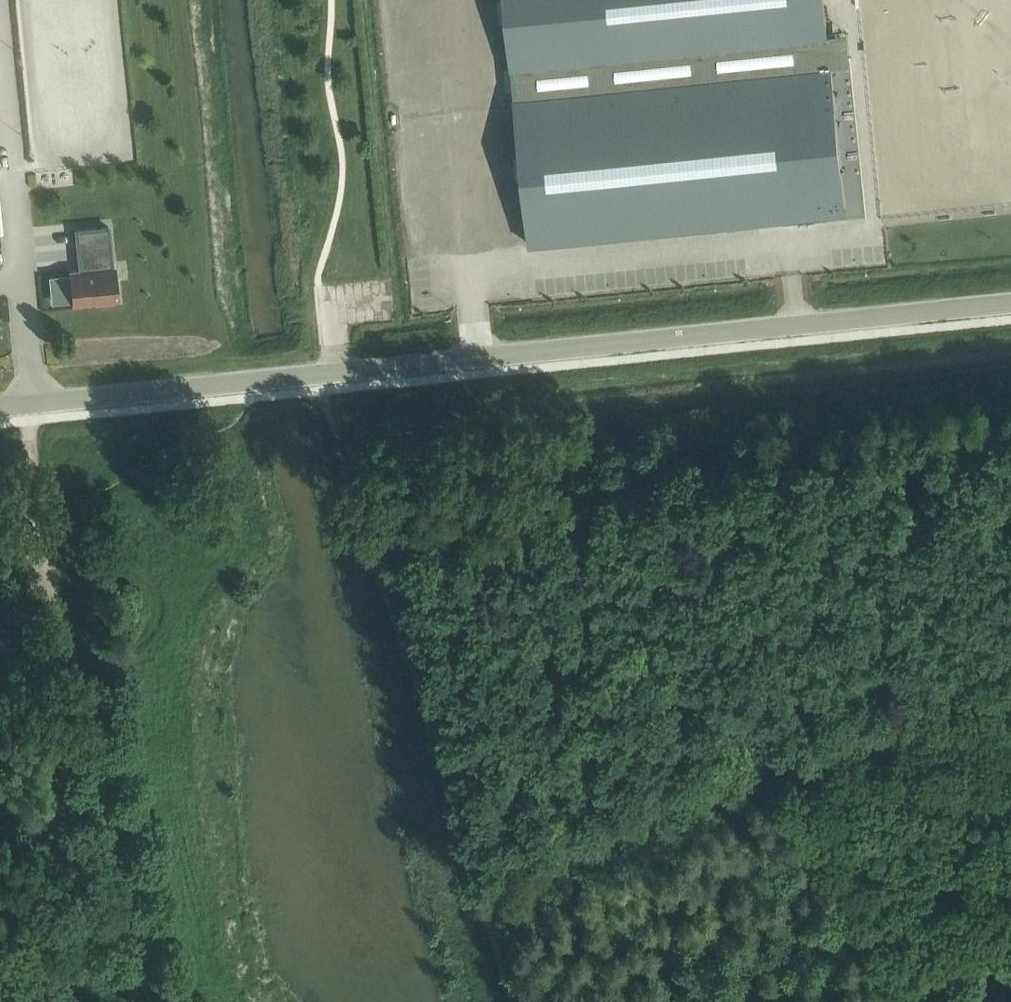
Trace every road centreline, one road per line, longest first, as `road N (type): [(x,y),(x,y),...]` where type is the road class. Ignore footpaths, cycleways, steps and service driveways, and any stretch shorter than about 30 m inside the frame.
road 1 (unclassified): [(0,408),(1010,304)]

